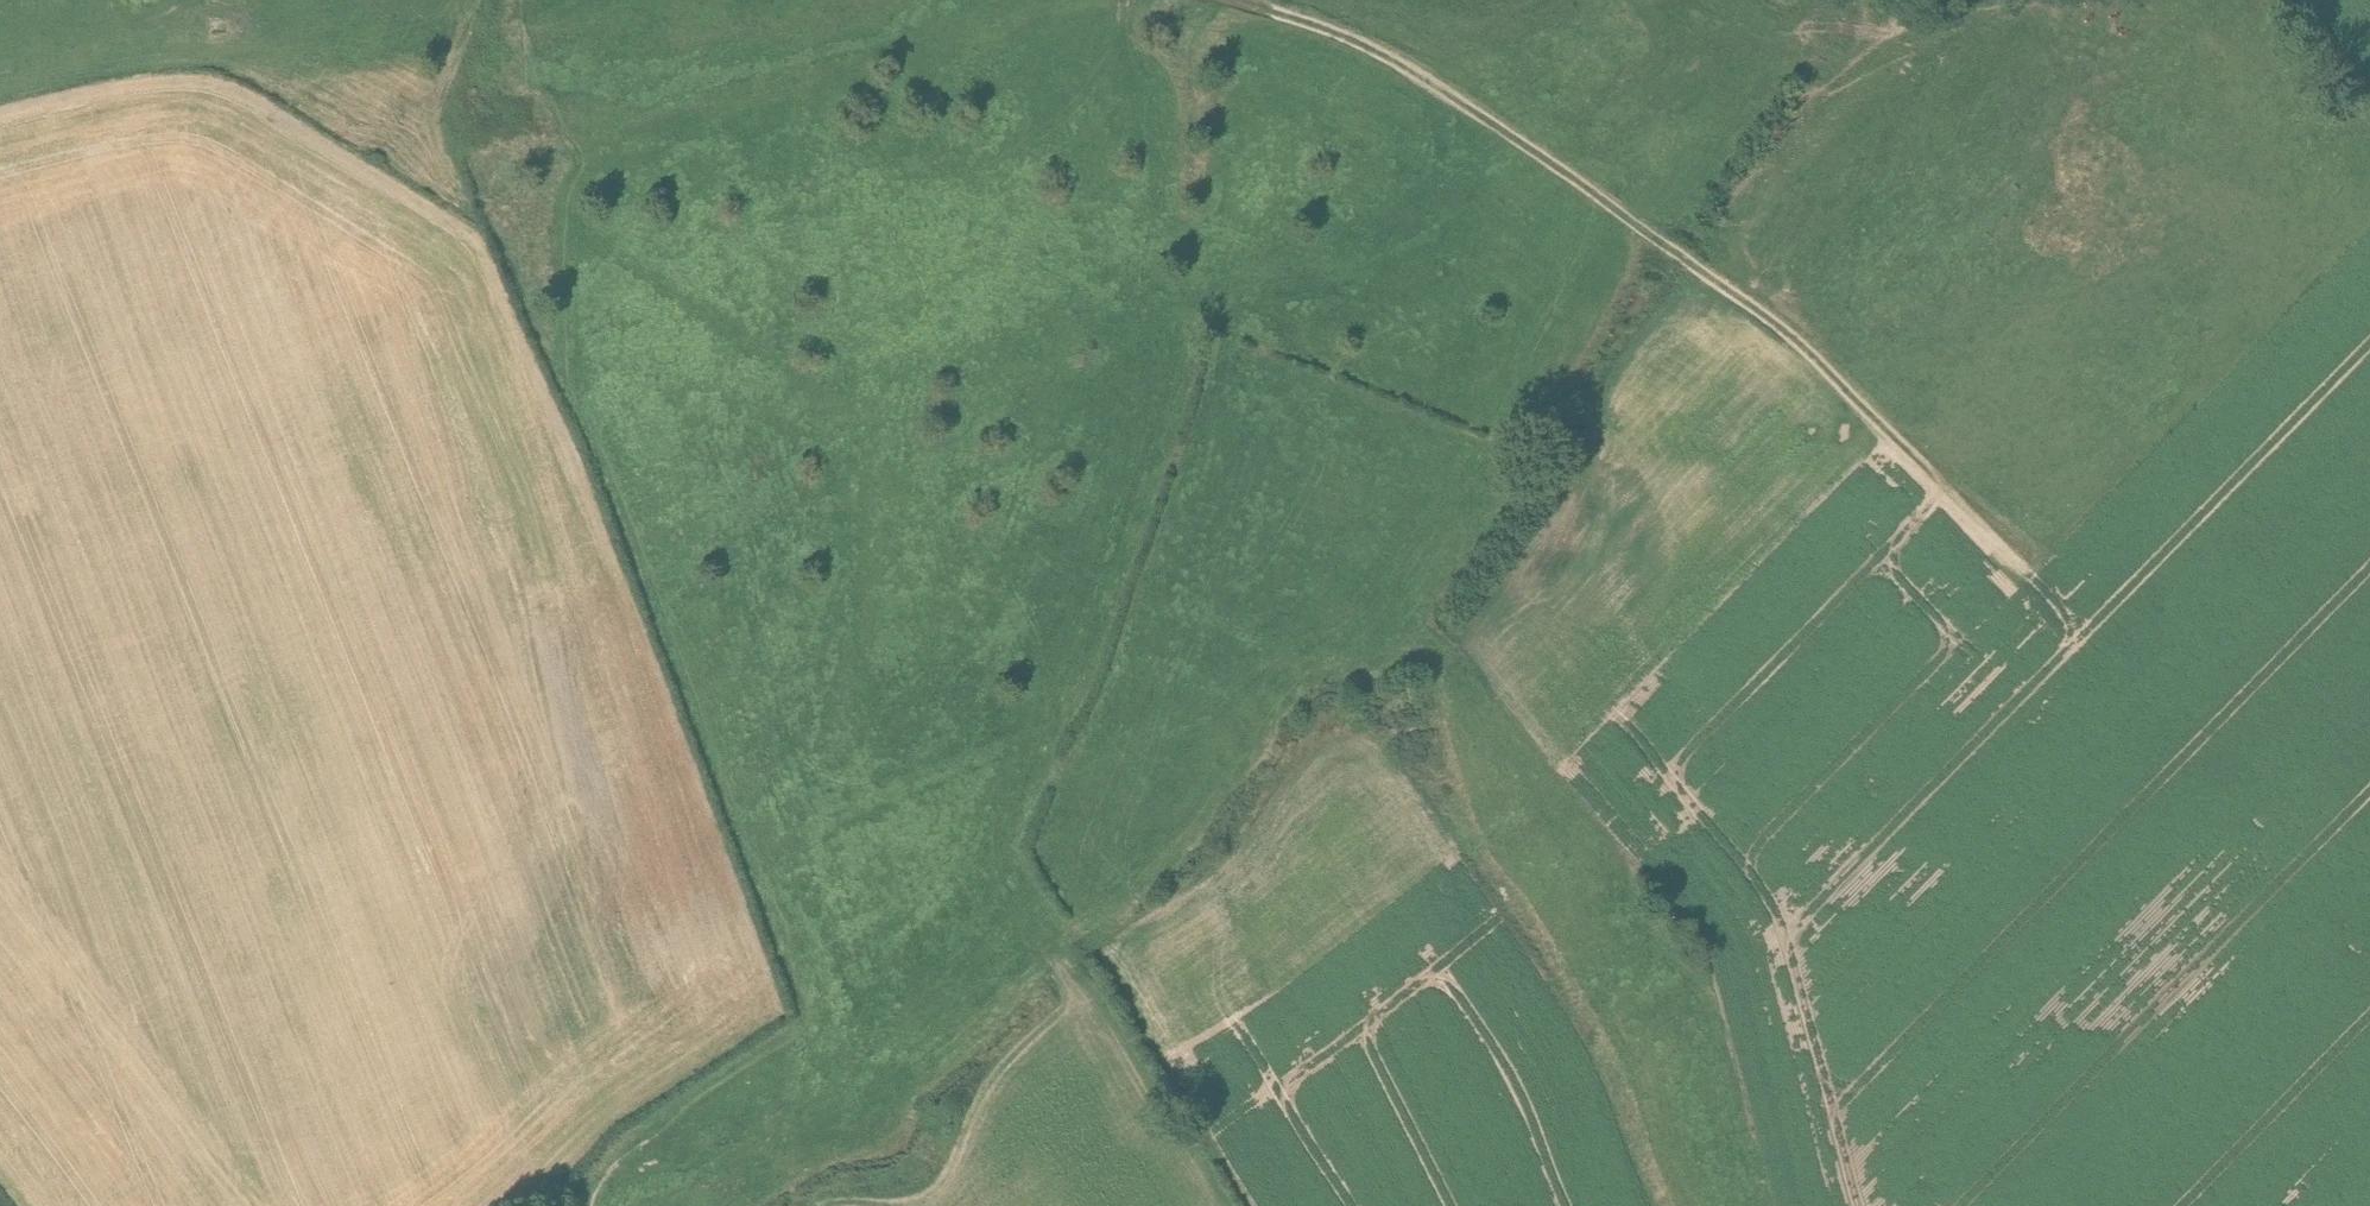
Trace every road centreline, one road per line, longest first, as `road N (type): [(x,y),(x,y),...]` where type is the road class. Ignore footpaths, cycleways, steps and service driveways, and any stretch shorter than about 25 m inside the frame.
road 1 (track): [(2030,570),(1794,338),(1474,101),(1352,38),(1230,0)]

